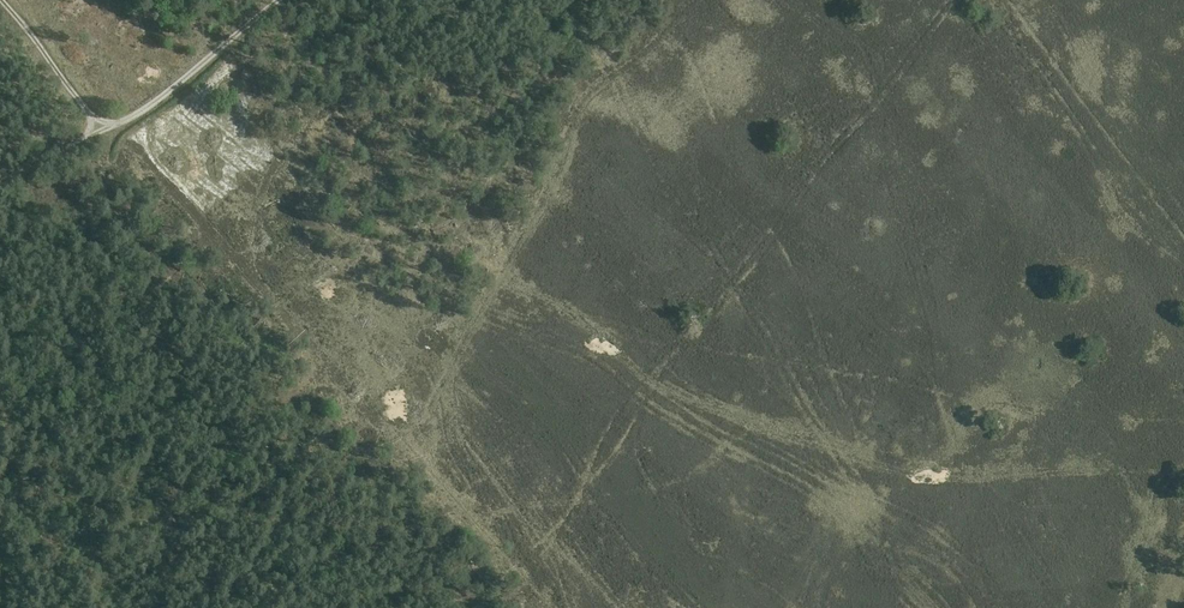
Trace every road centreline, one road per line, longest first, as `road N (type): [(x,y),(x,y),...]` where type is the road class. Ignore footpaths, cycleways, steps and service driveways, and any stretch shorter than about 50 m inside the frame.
road 1 (track): [(278,0),(133,117),(0,179)]
road 2 (track): [(104,130),(1,0)]

